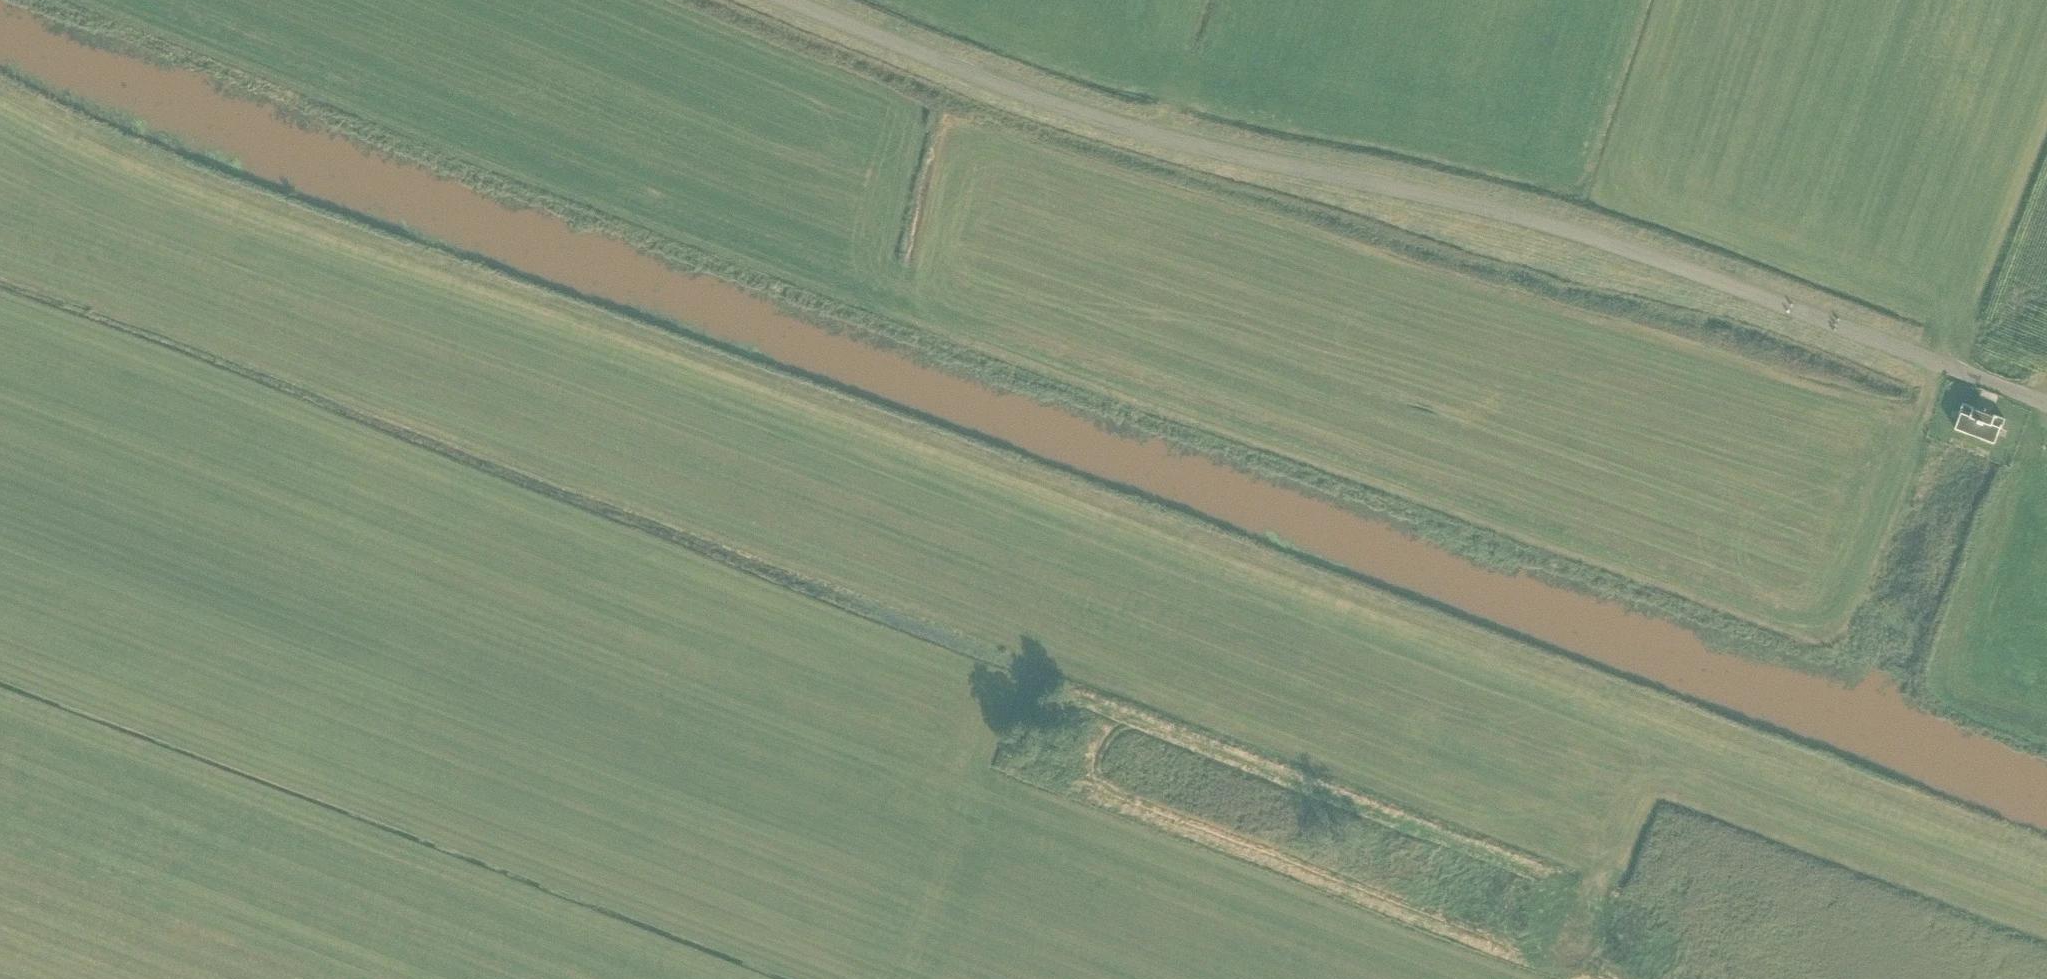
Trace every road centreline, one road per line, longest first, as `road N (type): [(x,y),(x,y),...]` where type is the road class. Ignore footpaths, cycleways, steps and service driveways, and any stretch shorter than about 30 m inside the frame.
road 1 (unclassified): [(2046,405),(1536,221),(1080,116),(787,0)]

